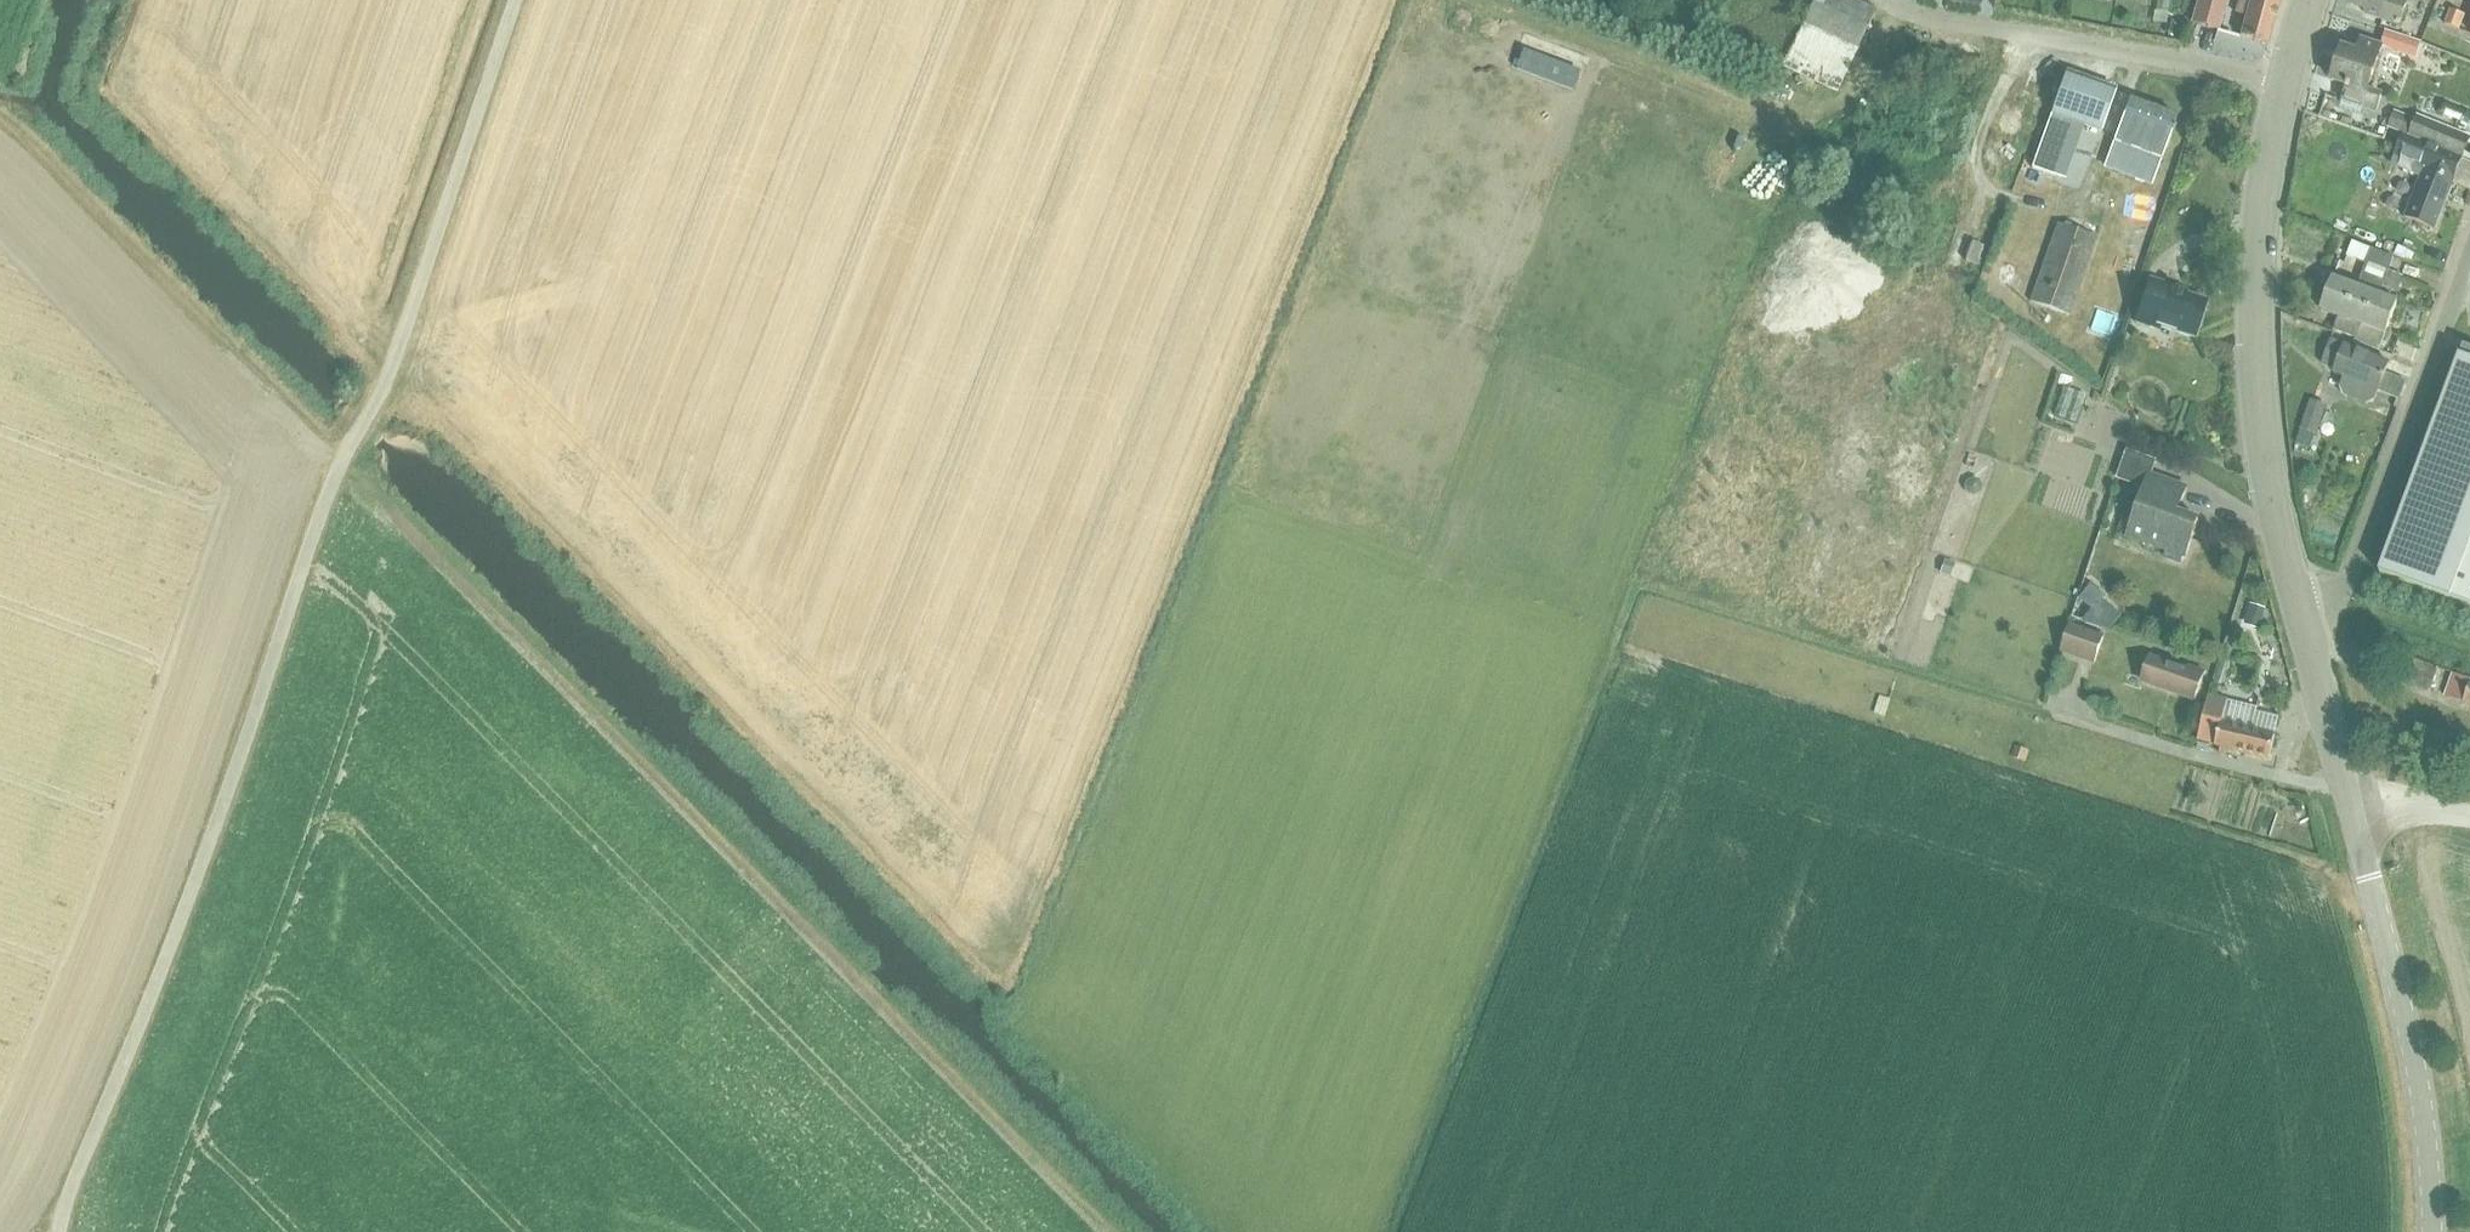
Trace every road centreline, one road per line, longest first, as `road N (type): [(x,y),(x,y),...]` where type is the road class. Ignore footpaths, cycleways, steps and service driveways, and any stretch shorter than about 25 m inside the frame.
road 1 (unclassified): [(57,1231),(200,869),(344,462),(385,380),(519,0)]
road 2 (tertiary): [(2303,615),(2267,479),(2249,349),(2256,192),(2285,80)]
road 3 (residential): [(1821,448),(1925,311),(2023,34)]
road 4 (tertiary): [(2439,1231),(2418,1070),(2349,804)]
road 5 (residential): [(2303,615),(2322,607),(2351,574),(2469,249)]
road 6 (residential): [(2023,34),(2285,80)]
road 7 (tertiary): [(2349,804),(2303,615)]
road 8 (residential): [(1881,0),(2023,34)]
road 9 (residential): [(2349,804),(2383,798),(2469,819)]

